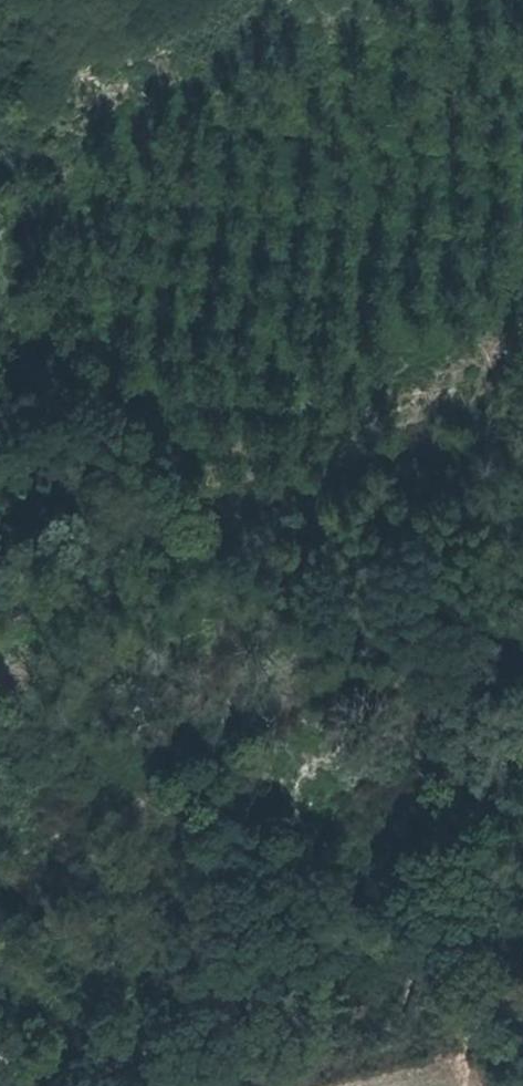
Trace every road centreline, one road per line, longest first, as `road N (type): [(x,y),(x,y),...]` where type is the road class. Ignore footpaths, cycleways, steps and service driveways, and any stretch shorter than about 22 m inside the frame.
road 1 (track): [(0,375),(38,366),(205,426),(325,441),(522,348)]
road 2 (track): [(522,918),(481,935),(419,1019),(217,1029),(113,1085)]

